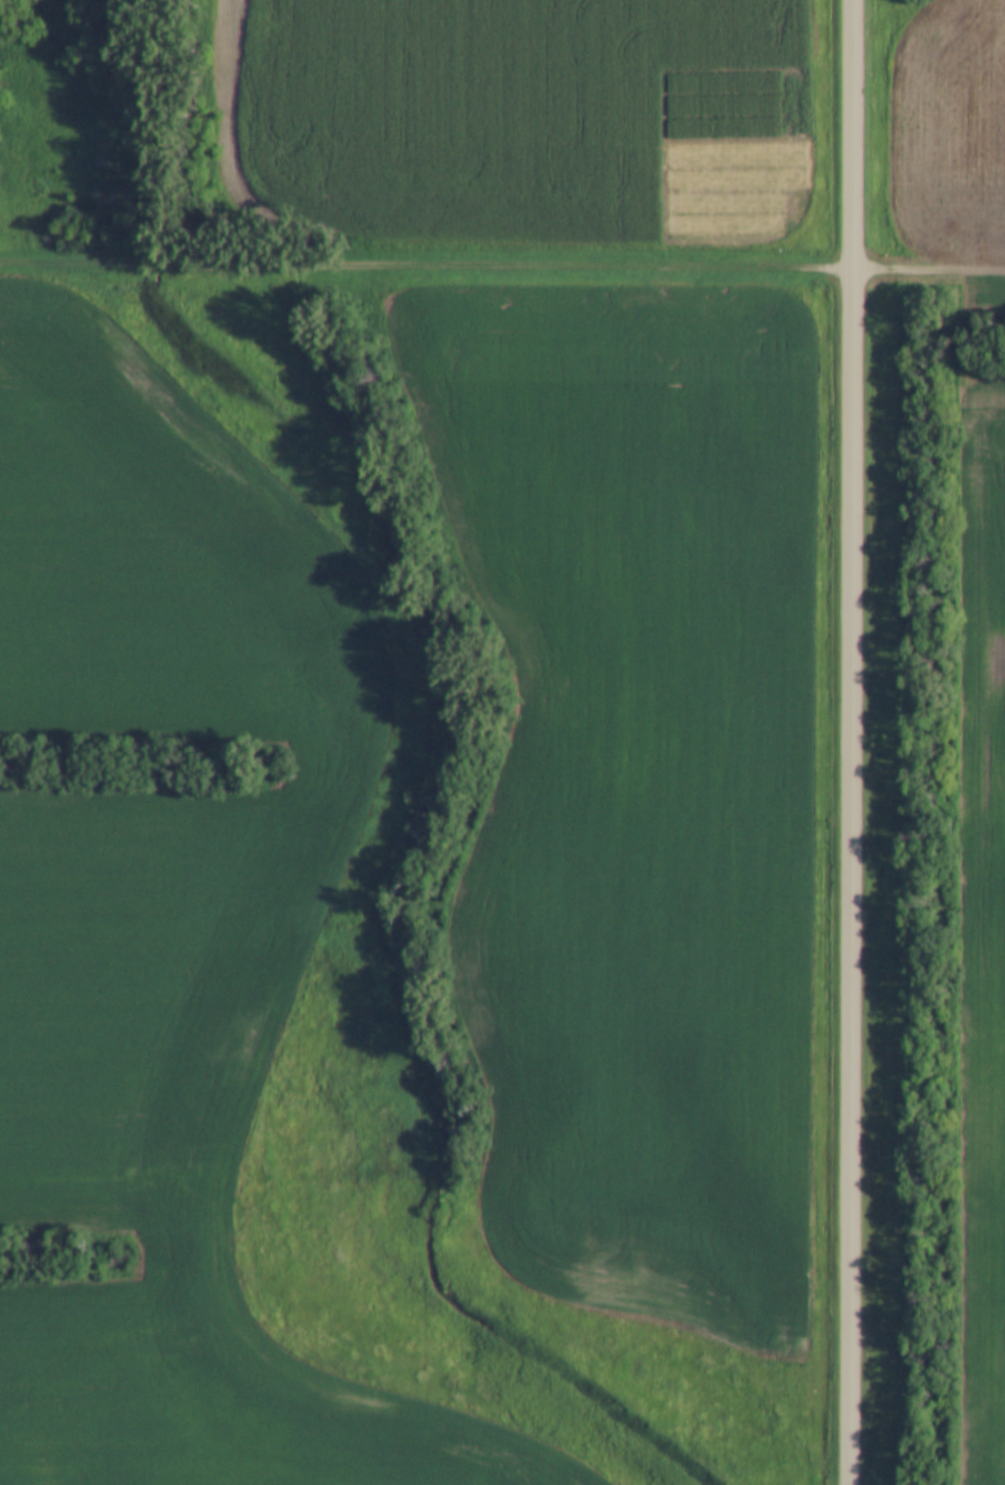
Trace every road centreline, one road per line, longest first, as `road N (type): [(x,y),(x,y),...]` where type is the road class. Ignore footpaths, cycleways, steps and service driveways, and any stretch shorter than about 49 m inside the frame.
road 1 (tertiary): [(851,1484),(852,0)]
road 2 (track): [(0,264),(1004,269)]

